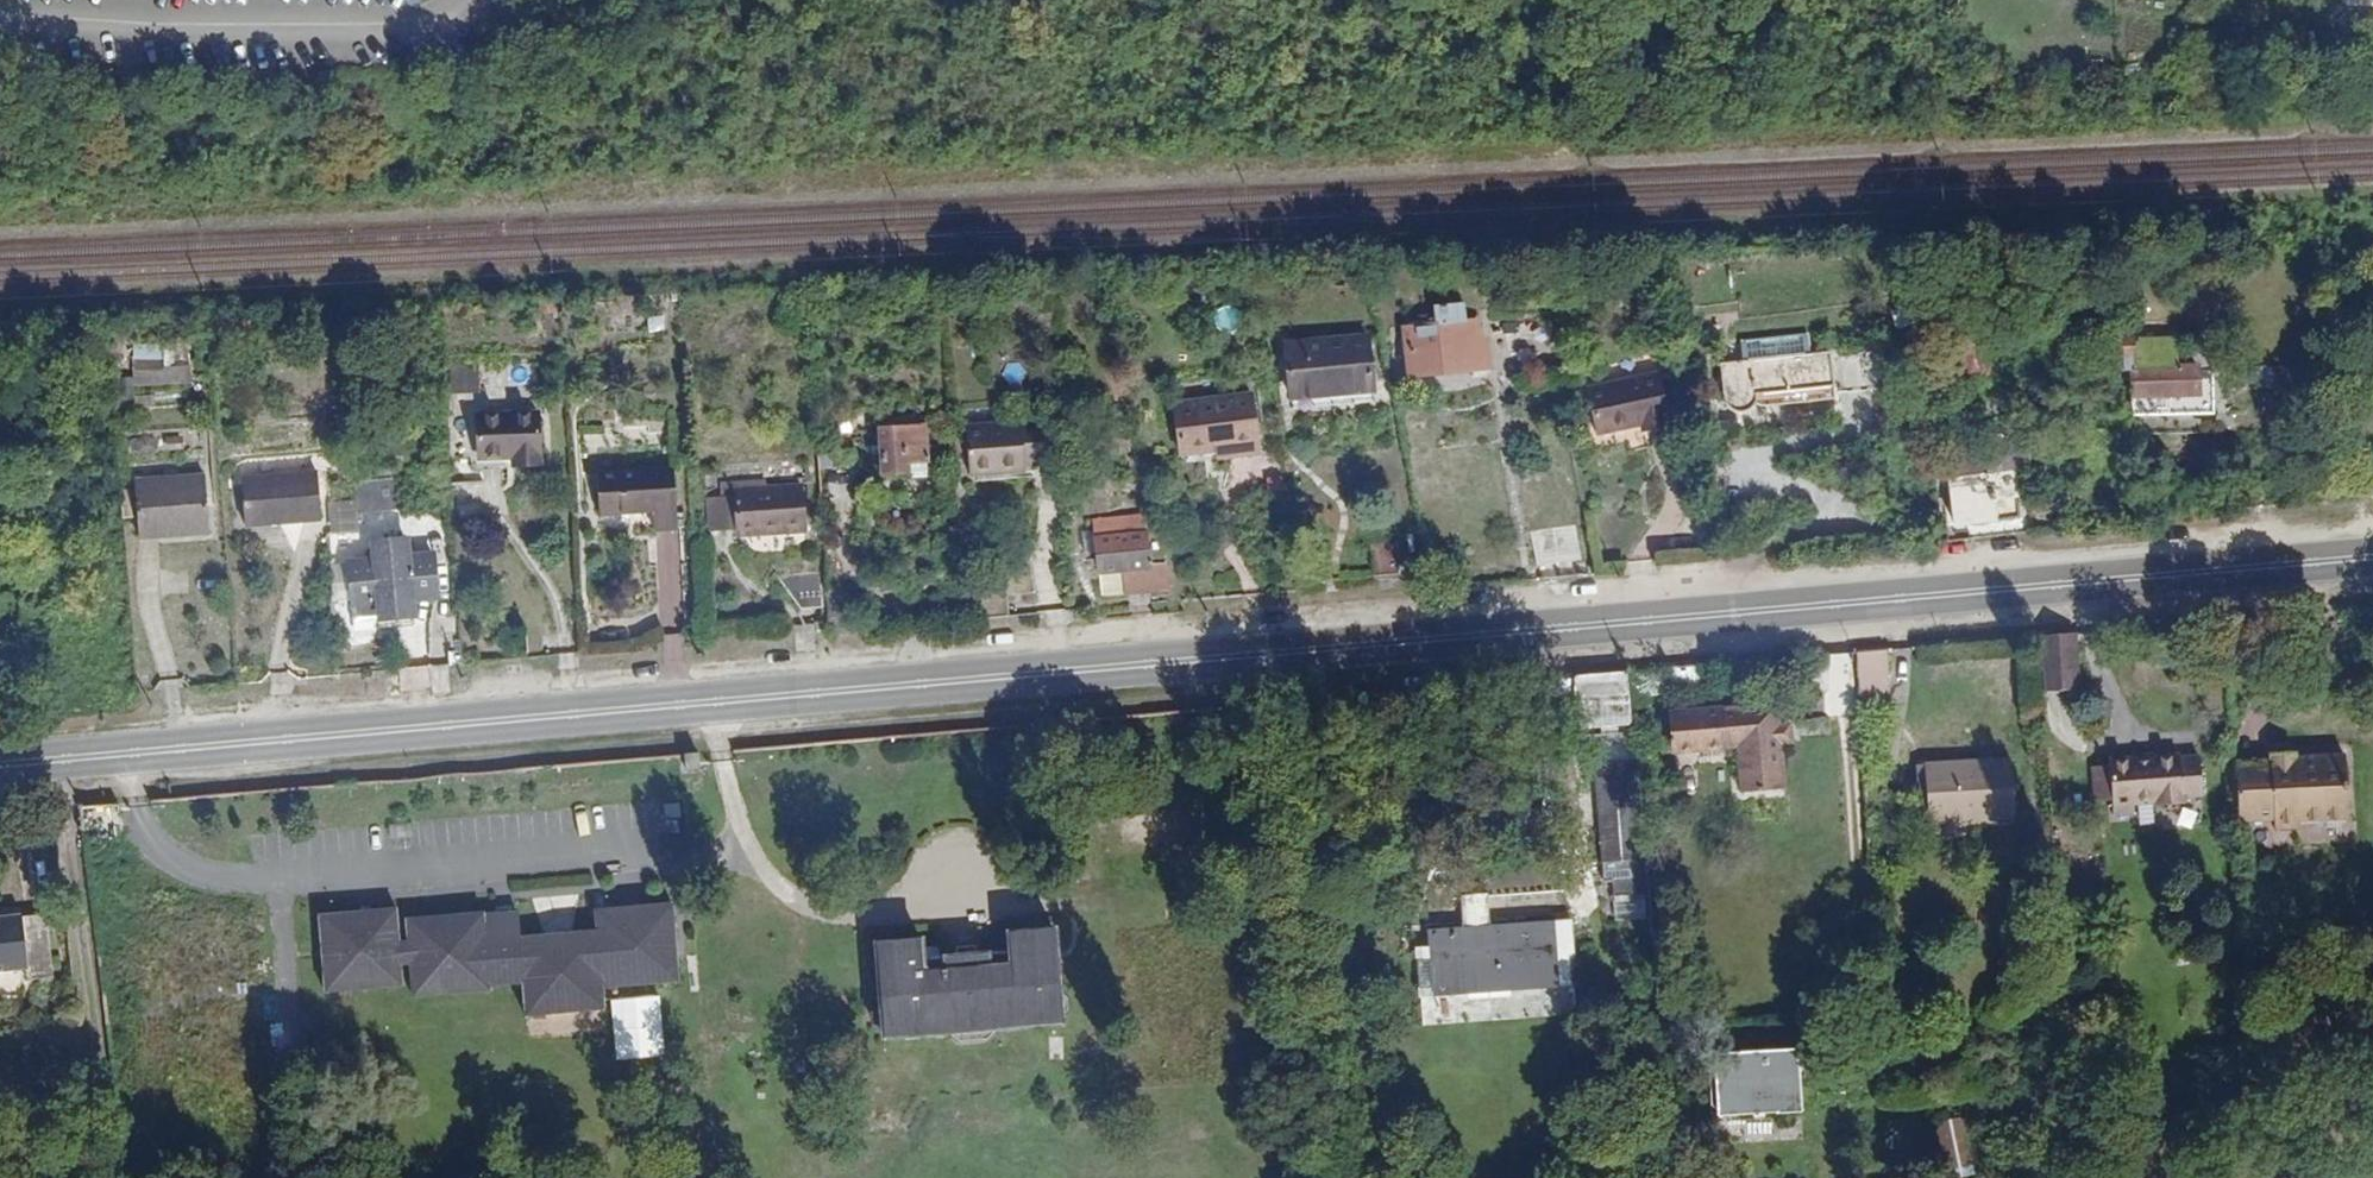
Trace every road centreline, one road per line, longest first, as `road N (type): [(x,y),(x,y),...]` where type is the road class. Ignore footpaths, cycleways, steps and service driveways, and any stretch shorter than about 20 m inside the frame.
road 1 (primary): [(160,746),(2372,558)]
road 2 (primary): [(160,746),(0,761)]

